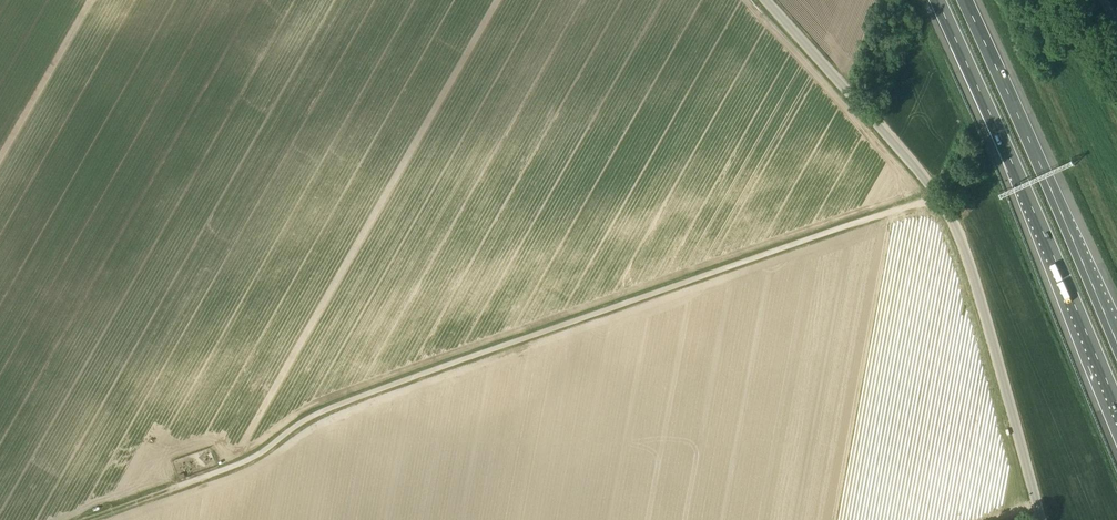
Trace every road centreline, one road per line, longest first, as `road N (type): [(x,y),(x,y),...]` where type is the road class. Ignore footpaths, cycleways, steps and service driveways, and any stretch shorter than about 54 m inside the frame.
road 1 (unclassified): [(229,469),(309,418),(855,224),(938,204)]
road 2 (motorway): [(937,0),(1116,407)]
road 3 (motorway): [(1116,345),(962,0)]
road 4 (unclassified): [(1033,519),(964,257),(938,204)]
road 5 (unclassified): [(938,204),(924,177),(765,0)]
road 6 (track): [(229,469),(89,519)]

